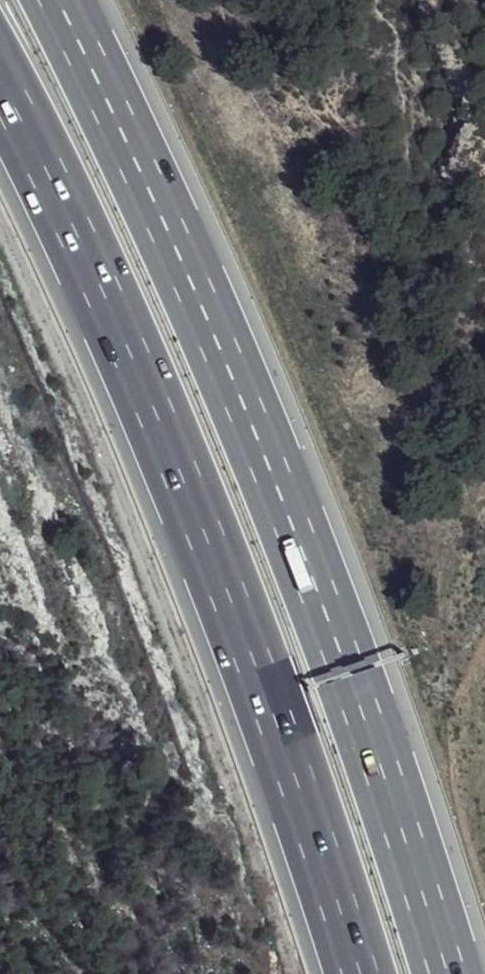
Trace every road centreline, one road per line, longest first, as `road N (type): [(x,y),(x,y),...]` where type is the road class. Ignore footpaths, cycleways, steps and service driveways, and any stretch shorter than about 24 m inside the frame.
road 1 (motorway): [(456,973),(379,723),(278,457),(71,0)]
road 2 (motorway): [(0,100),(178,438),(303,777),(365,973)]

